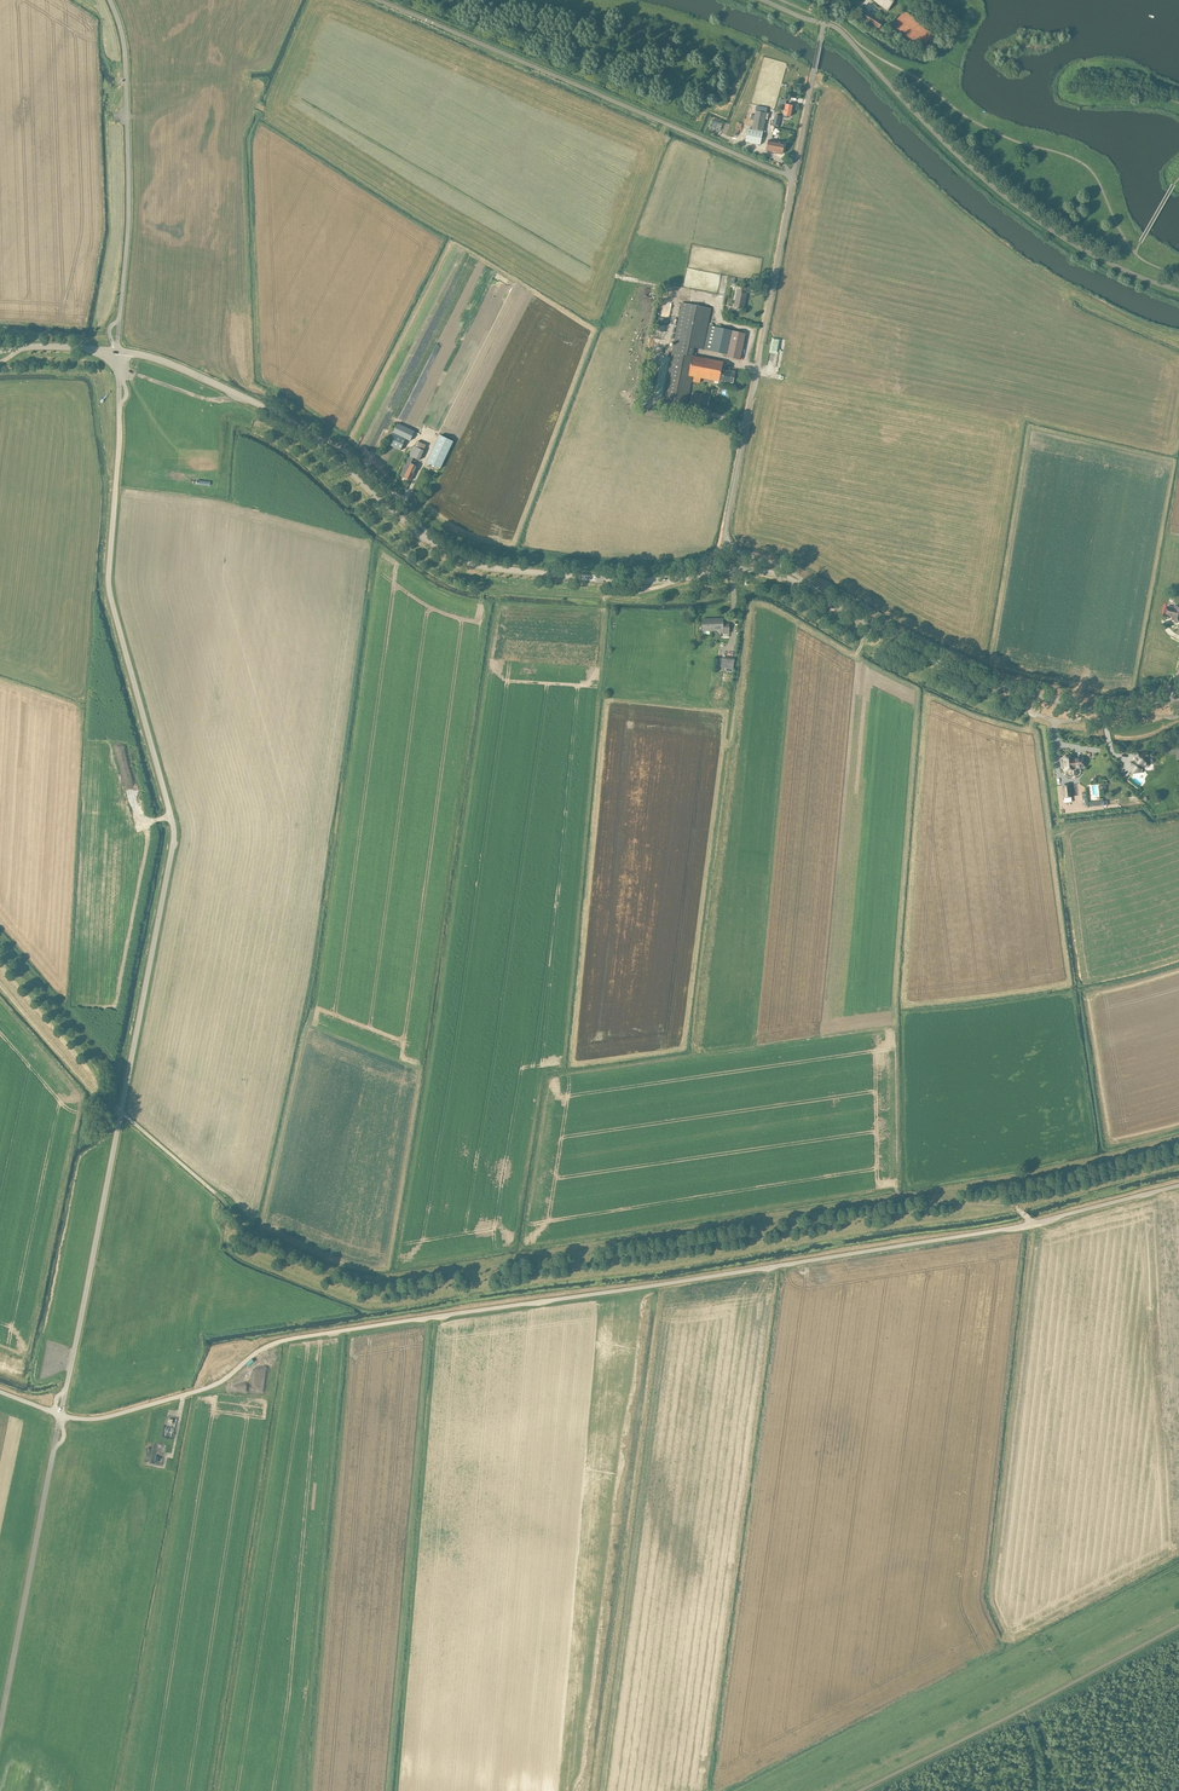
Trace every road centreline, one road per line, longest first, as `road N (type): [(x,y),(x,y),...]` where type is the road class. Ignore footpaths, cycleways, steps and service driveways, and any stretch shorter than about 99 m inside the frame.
road 1 (unclassified): [(61,1414),(101,1418),(207,1388),(287,1339),(993,1231),(1178,1185)]
road 2 (track): [(213,1192),(225,1238),(245,1257),(371,1304),(1014,1207),(1178,1164)]
road 3 (track): [(268,1241),(377,1281),(903,1198),(1178,1138)]
road 4 (unclassified): [(116,350),(166,362),(283,417),(460,559),(603,579),(690,577)]
road 5 (track): [(768,1790),(1178,1580)]
road 6 (unclassified): [(793,176),(380,0)]
road 7 (unclassified): [(813,590),(988,684),(1104,711),(1178,697)]
road 8 (unclassified): [(726,543),(793,176)]
road 9 (unclassified): [(793,176),(829,0)]
road 10 (track): [(94,1090),(0,979)]
road 11 (track): [(1030,1223),(1010,1206),(903,1198),(896,1189)]
road 12 (unclassified): [(690,577),(755,570),(813,590)]
road 13 (track): [(121,1112),(213,1192)]

